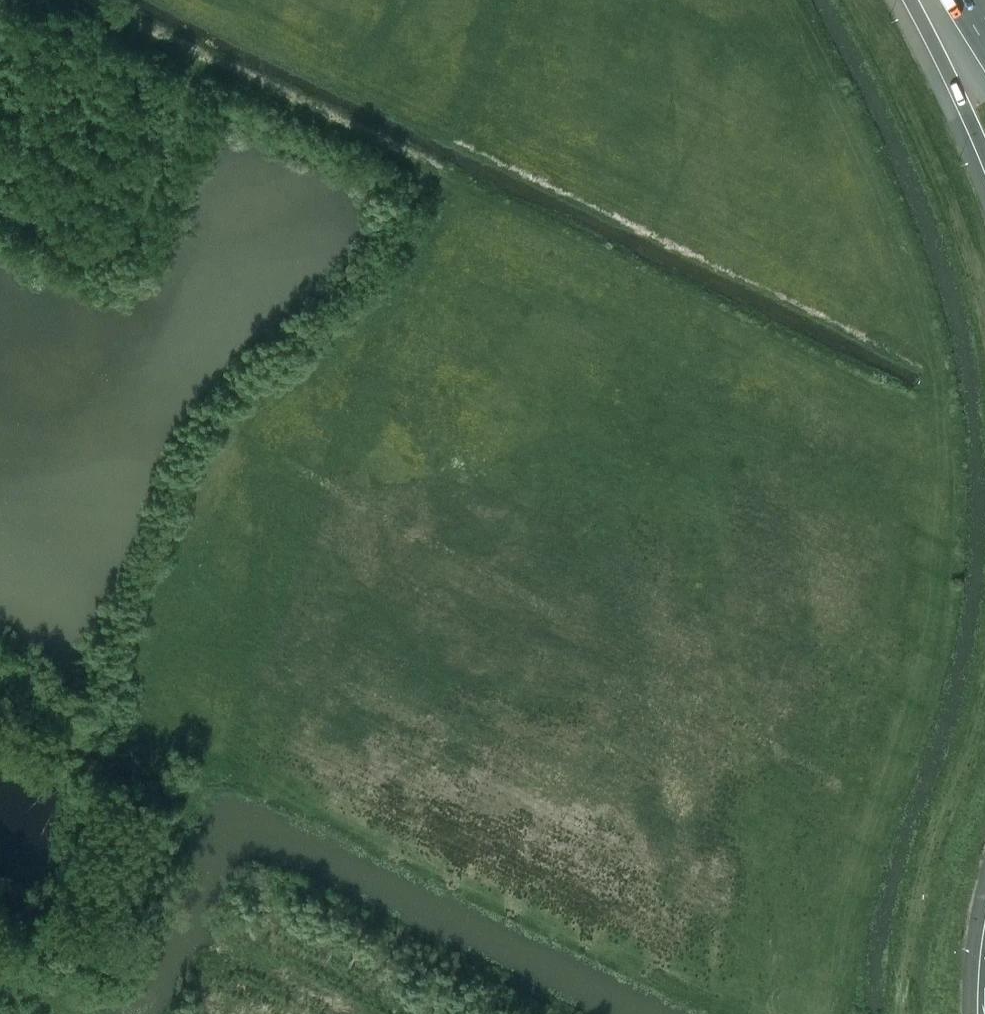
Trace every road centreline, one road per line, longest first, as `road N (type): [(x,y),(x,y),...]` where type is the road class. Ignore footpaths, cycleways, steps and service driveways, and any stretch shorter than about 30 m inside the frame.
road 1 (motorway): [(910,0),(984,153)]

